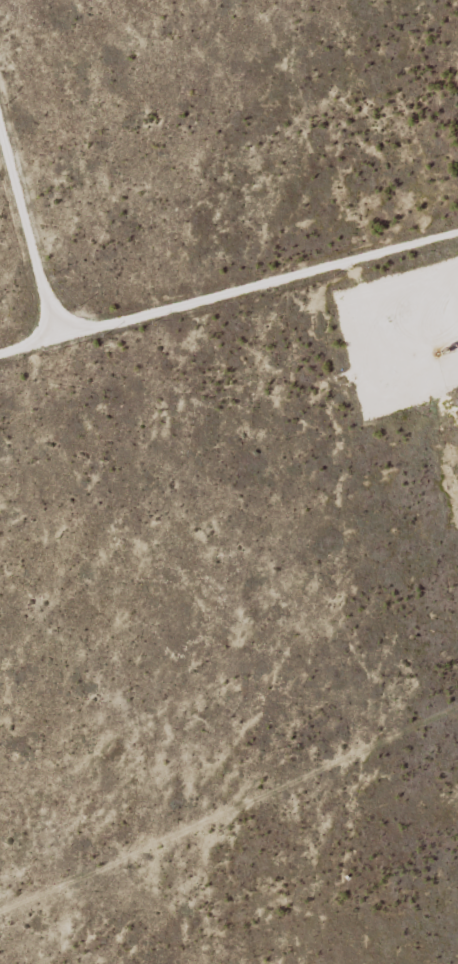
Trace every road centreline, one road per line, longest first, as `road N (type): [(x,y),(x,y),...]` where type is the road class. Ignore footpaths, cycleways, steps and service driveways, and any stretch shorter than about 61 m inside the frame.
road 1 (track): [(457,743),(163,840),(0,840)]

